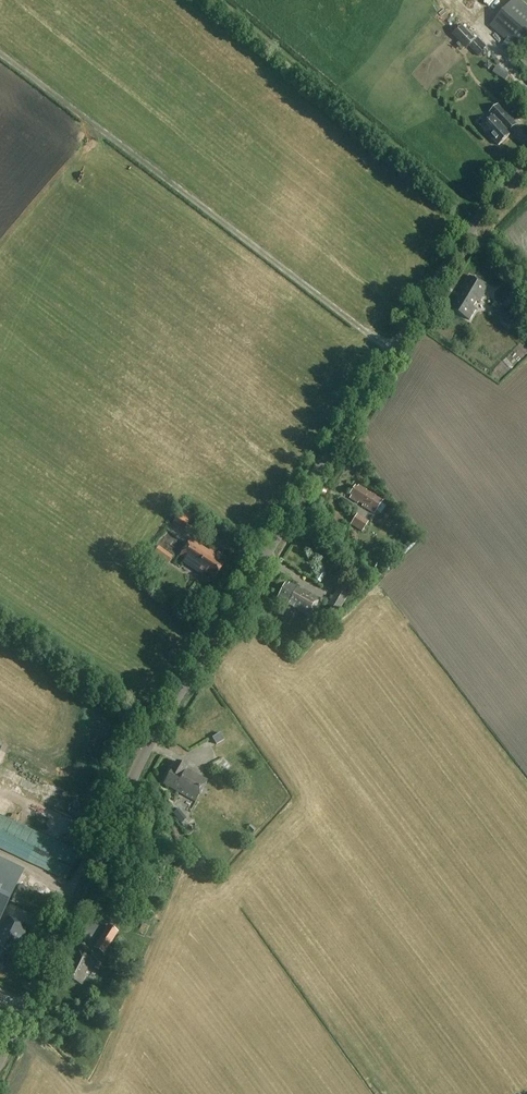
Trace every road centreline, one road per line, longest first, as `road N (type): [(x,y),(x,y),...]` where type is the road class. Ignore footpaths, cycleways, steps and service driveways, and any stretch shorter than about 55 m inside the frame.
road 1 (tertiary): [(0,1059),(153,738),(478,217),(526,166)]
road 2 (track): [(0,53),(393,351)]

